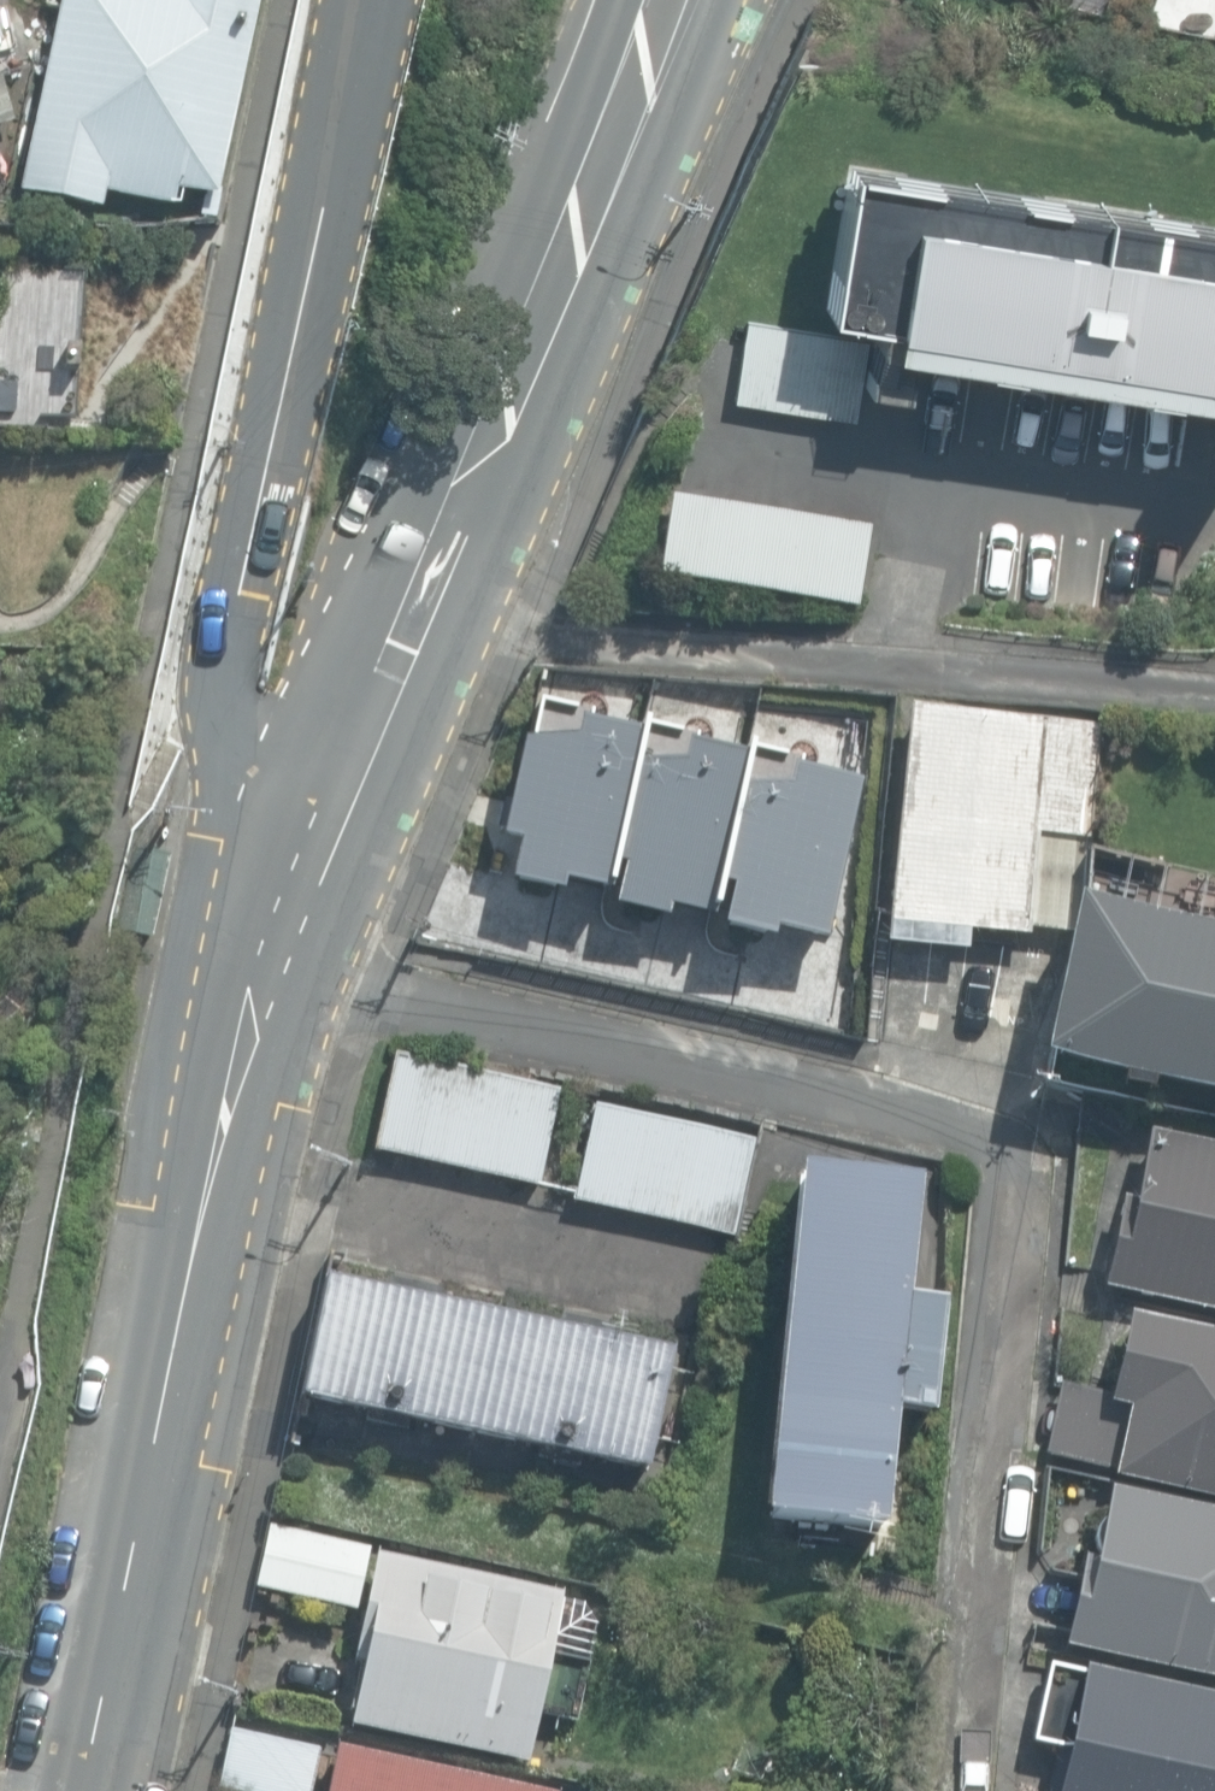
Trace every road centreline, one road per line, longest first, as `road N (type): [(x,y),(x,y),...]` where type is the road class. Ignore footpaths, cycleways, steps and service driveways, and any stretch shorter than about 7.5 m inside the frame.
road 1 (residential): [(973,1790),(1011,1159),(945,1120),(273,966)]
road 2 (secondary): [(674,0),(438,580),(321,839)]
road 3 (residential): [(321,839),(264,804),(241,770),(223,682),(246,542),(367,0)]
road 4 (secondary): [(273,966),(191,1296),(92,1790)]
road 5 (secondary): [(321,839),(273,966)]

